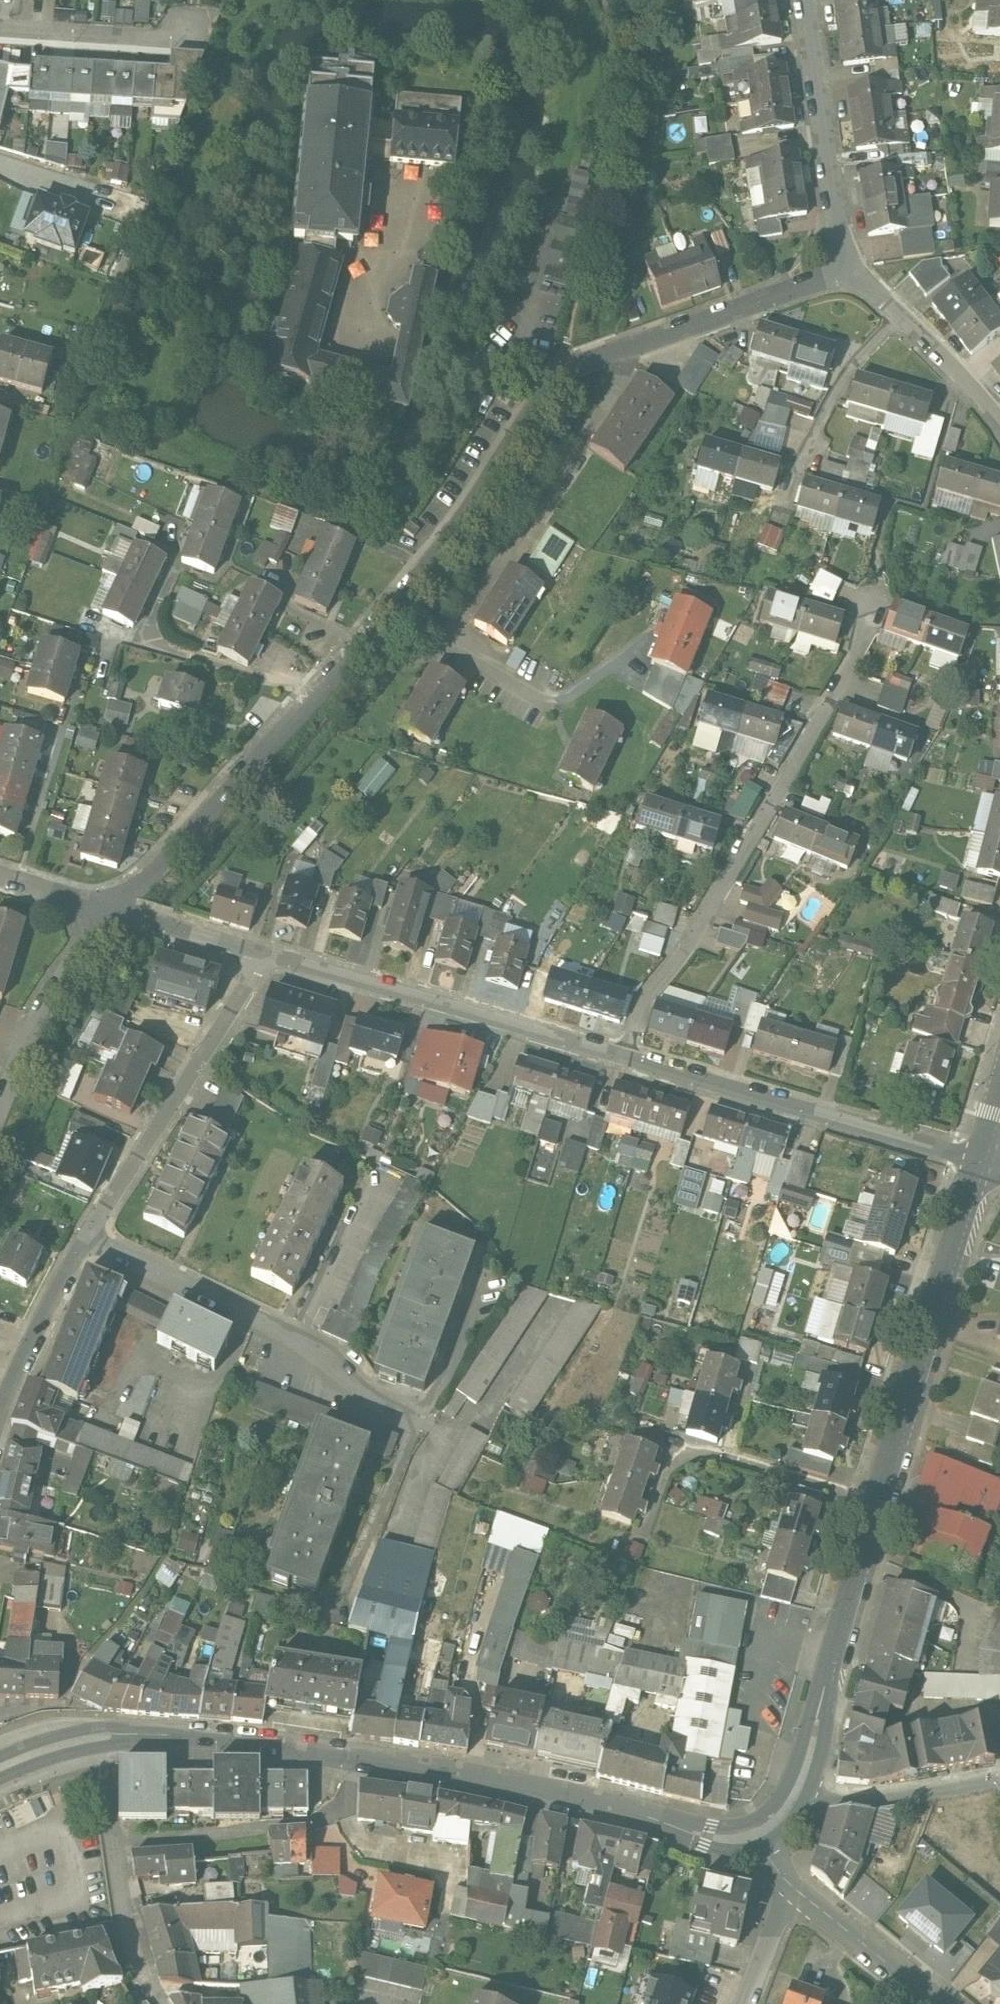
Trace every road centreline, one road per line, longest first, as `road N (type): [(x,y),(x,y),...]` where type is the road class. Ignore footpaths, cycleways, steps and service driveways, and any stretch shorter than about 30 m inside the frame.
road 1 (residential): [(106,912),(312,694),(568,368),(849,272)]
road 2 (residential): [(977,1162),(264,956)]
road 3 (tertiary): [(803,1792),(977,1162)]
road 4 (residential): [(83,1239),(296,1341),(388,1410),(444,1435)]
road 5 (tertiary): [(365,1760),(758,1840)]
road 6 (residential): [(83,1239),(264,956)]
road 7 (residential): [(365,1760),(345,1812),(322,1822),(112,1838)]
road 8 (residential): [(849,272),(810,0)]
road 9 (tertiary): [(106,1736),(223,1740),(365,1760)]
road 10 (residential): [(106,912),(49,997),(0,1116)]
road 11 (residential): [(849,272),(999,413)]
road 12 (residential): [(803,1792),(876,1801),(999,1781)]
road 13 (residential): [(0,28),(194,40)]
road 14 (residential): [(0,1412),(83,1239)]
road 15 (residential): [(112,1838),(133,1944),(159,2003)]
road 16 (residential): [(797,1895),(930,2003)]
road 17 (residential): [(264,956),(106,912)]
road 18 (residential): [(746,2003),(772,1928),(797,1895)]

